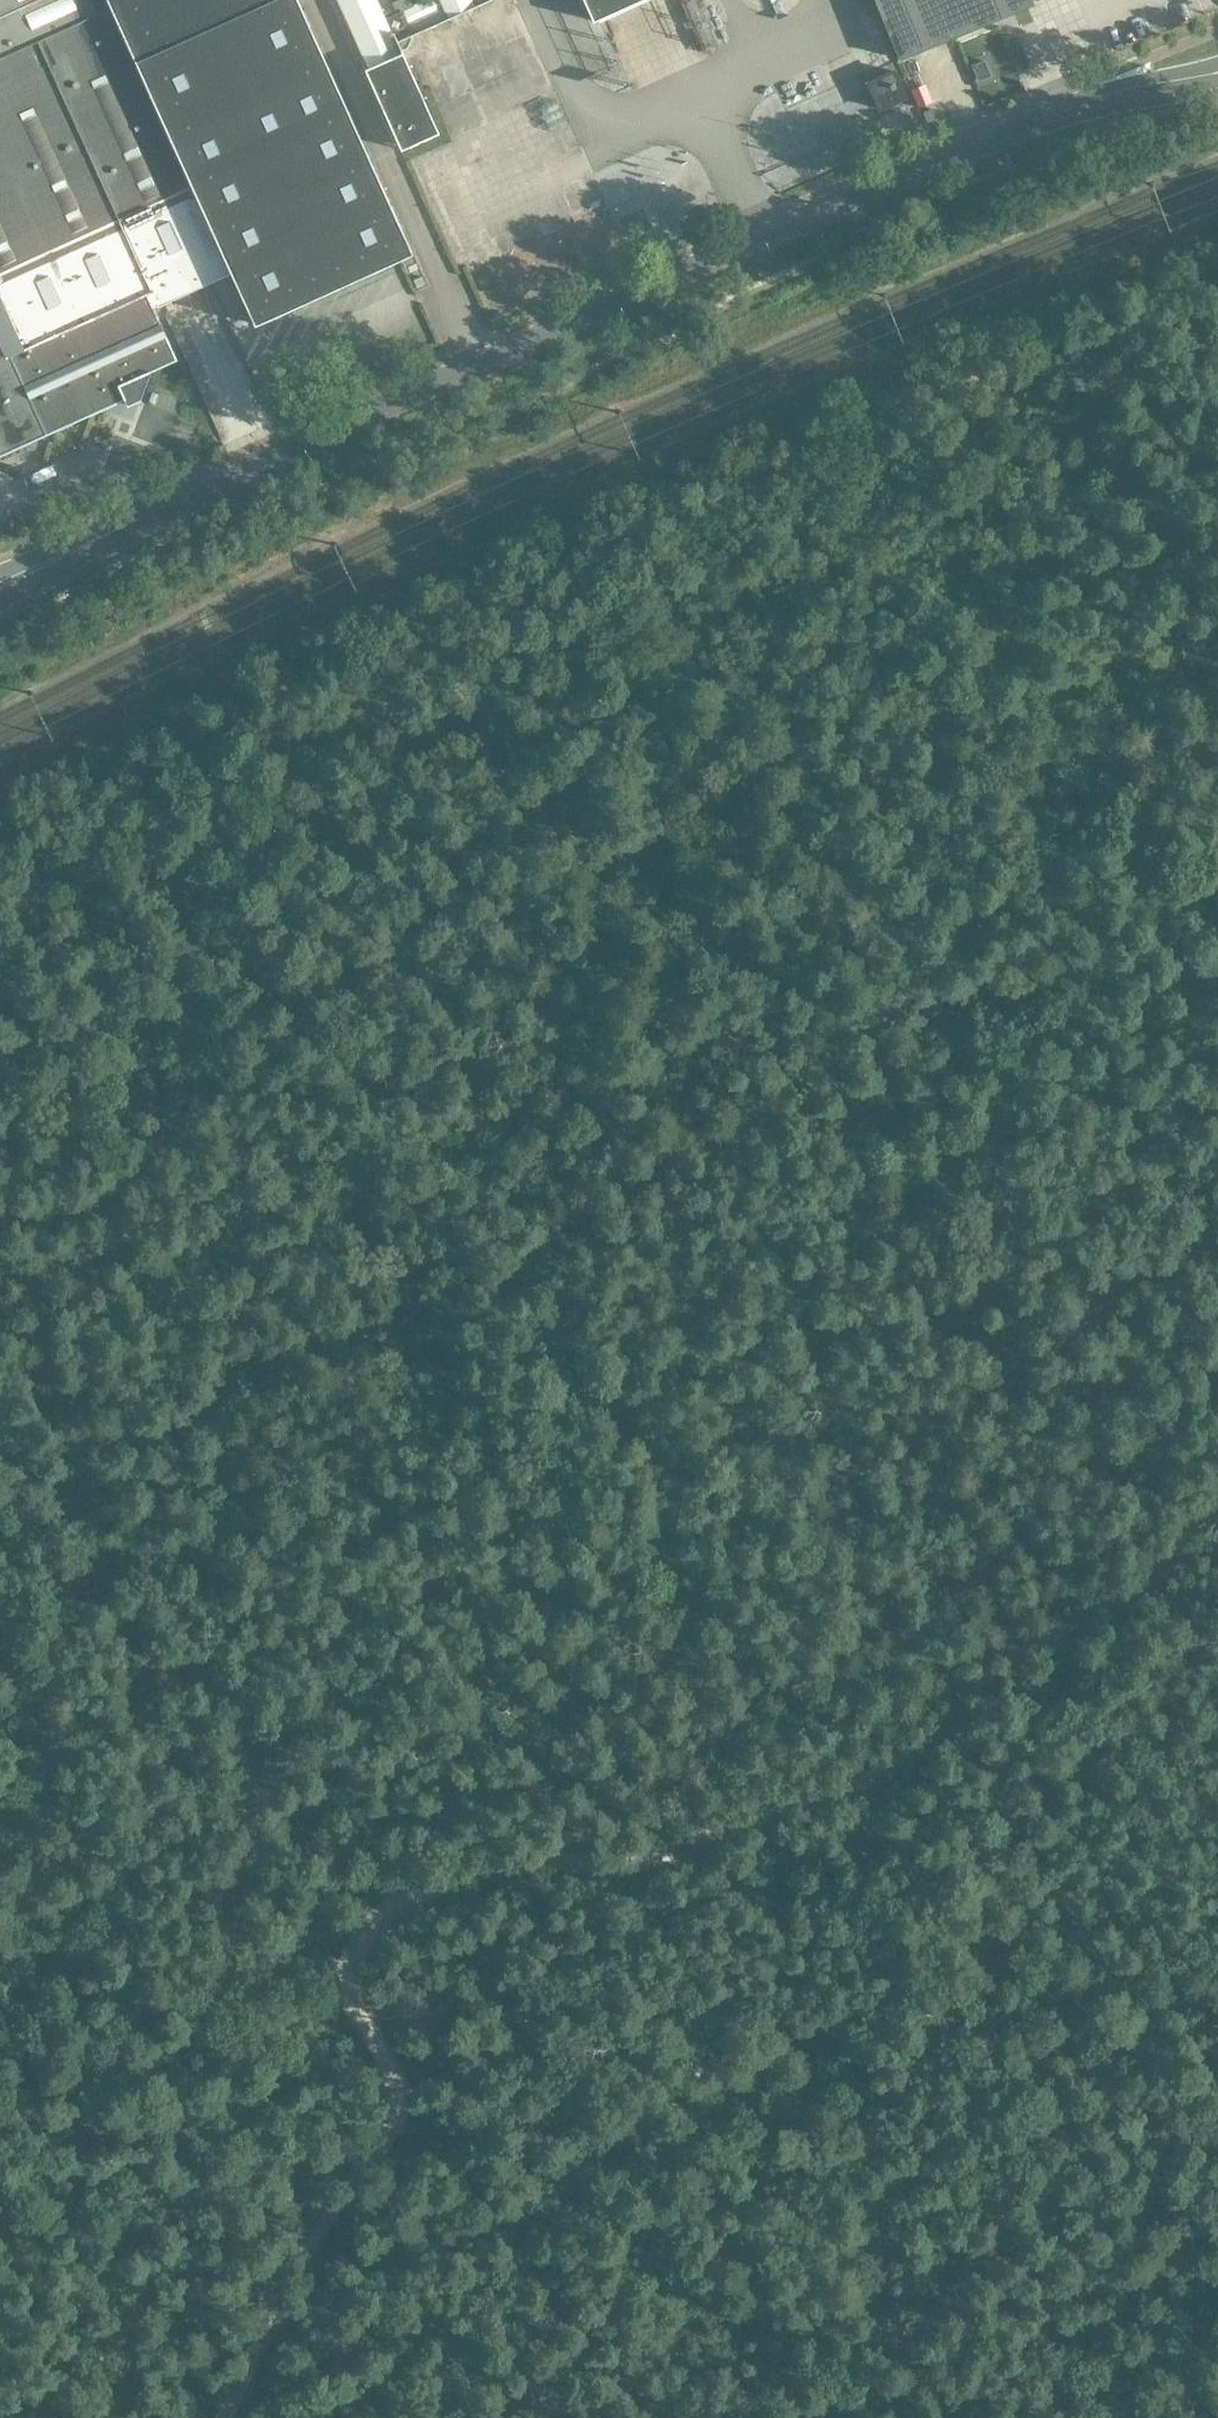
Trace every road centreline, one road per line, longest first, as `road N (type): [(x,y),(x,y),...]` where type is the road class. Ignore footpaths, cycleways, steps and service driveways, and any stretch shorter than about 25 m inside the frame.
road 1 (track): [(393,1895),(454,1759),(482,1648),(421,1486),(410,1426),(408,1319),(426,1200),(434,1179),(512,1099),(550,1041),(620,868),(741,708),(813,512),(829,500)]
road 2 (tertiary): [(0,587),(366,408),(1051,110),(1217,72)]
road 3 (track): [(393,1895),(525,1864),(655,1857),(864,1778),(1018,1656),(1217,1529)]
road 4 (track): [(220,2417),(273,2309),(385,2130),(391,2097),(356,1986),(368,1935),(393,1895)]
road 5 (track): [(1176,901),(966,584),(939,557),(829,500)]
road 6 (track): [(591,1864),(535,1759),(511,1689),(482,1648)]

